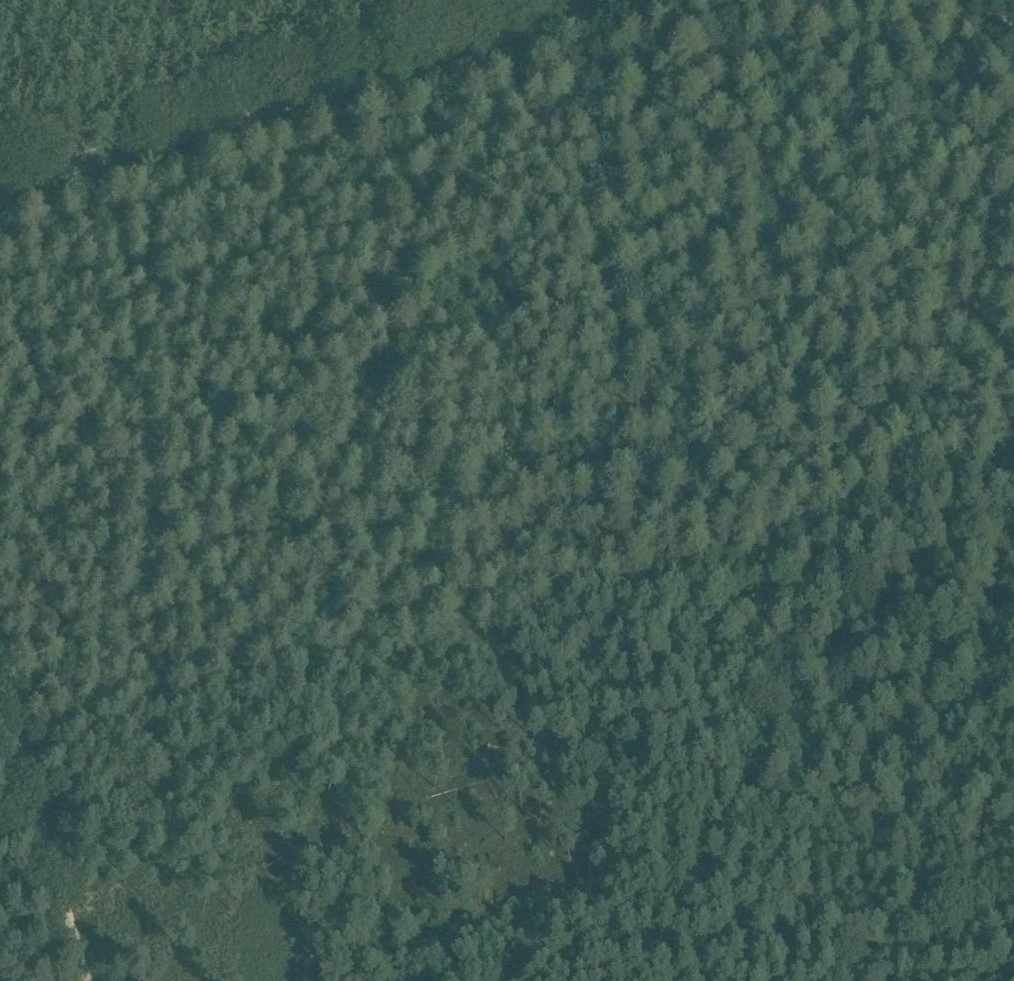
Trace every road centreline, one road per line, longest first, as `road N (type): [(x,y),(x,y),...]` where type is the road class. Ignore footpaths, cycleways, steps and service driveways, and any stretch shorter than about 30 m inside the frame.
road 1 (track): [(1013,374),(579,520),(0,668)]
road 2 (tertiary): [(0,187),(603,0)]
road 3 (track): [(0,694),(51,849)]
road 4 (track): [(91,980),(51,849)]

